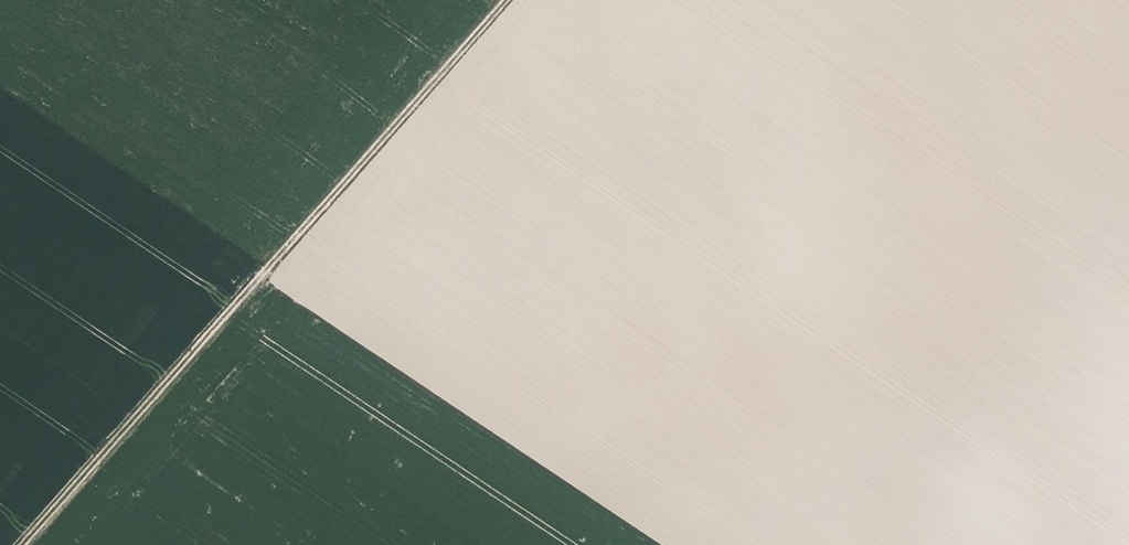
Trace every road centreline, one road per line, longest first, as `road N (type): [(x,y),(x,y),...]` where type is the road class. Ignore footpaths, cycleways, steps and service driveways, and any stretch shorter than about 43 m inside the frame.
road 1 (track): [(24,544),(501,0)]

